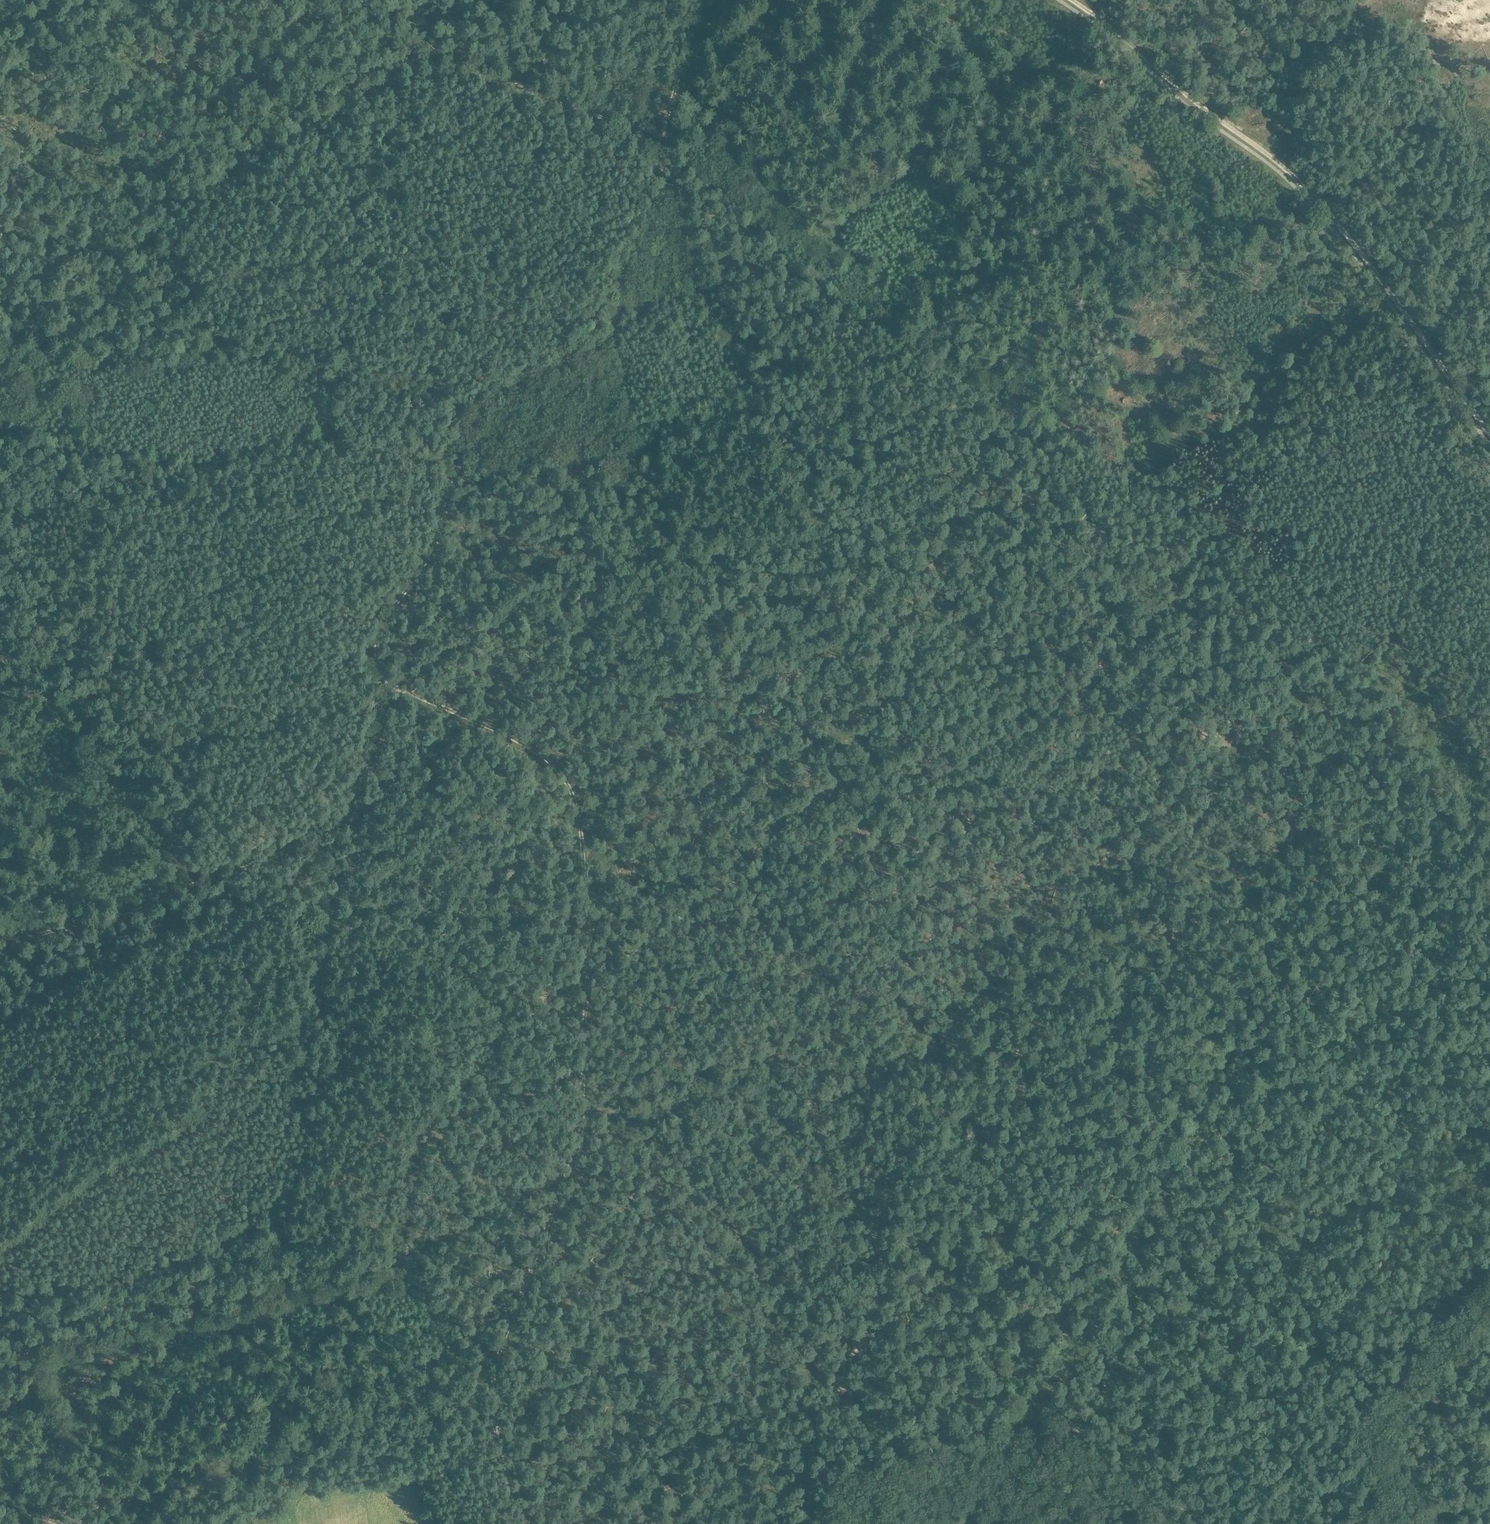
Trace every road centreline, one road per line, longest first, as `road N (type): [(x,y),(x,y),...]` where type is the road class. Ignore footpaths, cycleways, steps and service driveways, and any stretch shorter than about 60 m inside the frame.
road 1 (track): [(390,683),(520,741),(560,772),(577,804),(590,916),(580,1141),(495,1375),(506,1477),(527,1523)]
road 2 (track): [(659,140),(663,188),(632,243),(615,318),(591,349),(500,396),(483,416),(436,543),(379,624),(374,663),(390,683)]
road 3 (track): [(1462,395),(1357,248),(1300,183),(1071,0)]
road 4 (track): [(0,955),(39,935),(123,917),(328,832),(363,774),(390,683)]
road 5 (track): [(393,0),(424,41),(455,65),(659,140)]
road 6 (track): [(1419,1523),(1376,1446),(1377,1430),(1489,1303)]

